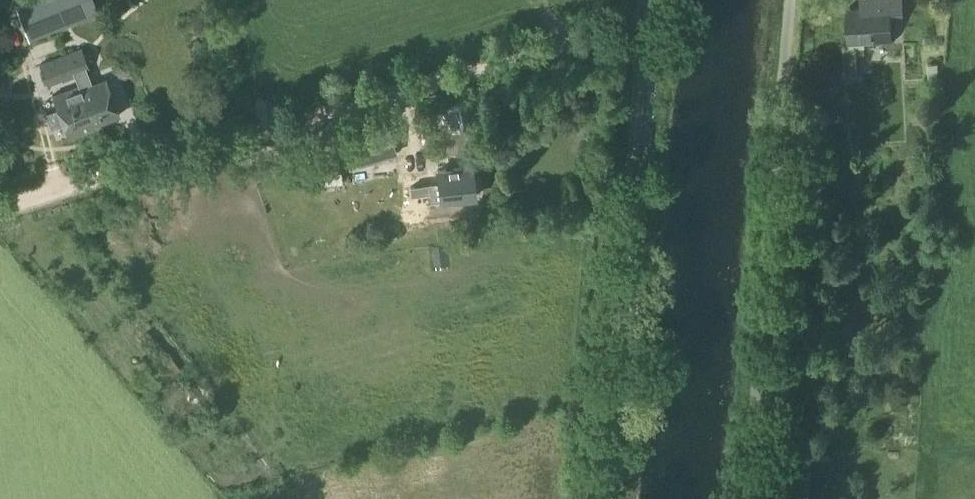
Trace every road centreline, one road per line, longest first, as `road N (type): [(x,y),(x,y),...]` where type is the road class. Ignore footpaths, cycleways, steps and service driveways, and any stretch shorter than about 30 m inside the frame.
road 1 (track): [(0,210),(646,26)]
road 2 (unclassified): [(747,498),(790,0)]
road 3 (secondary): [(608,498),(648,0)]

